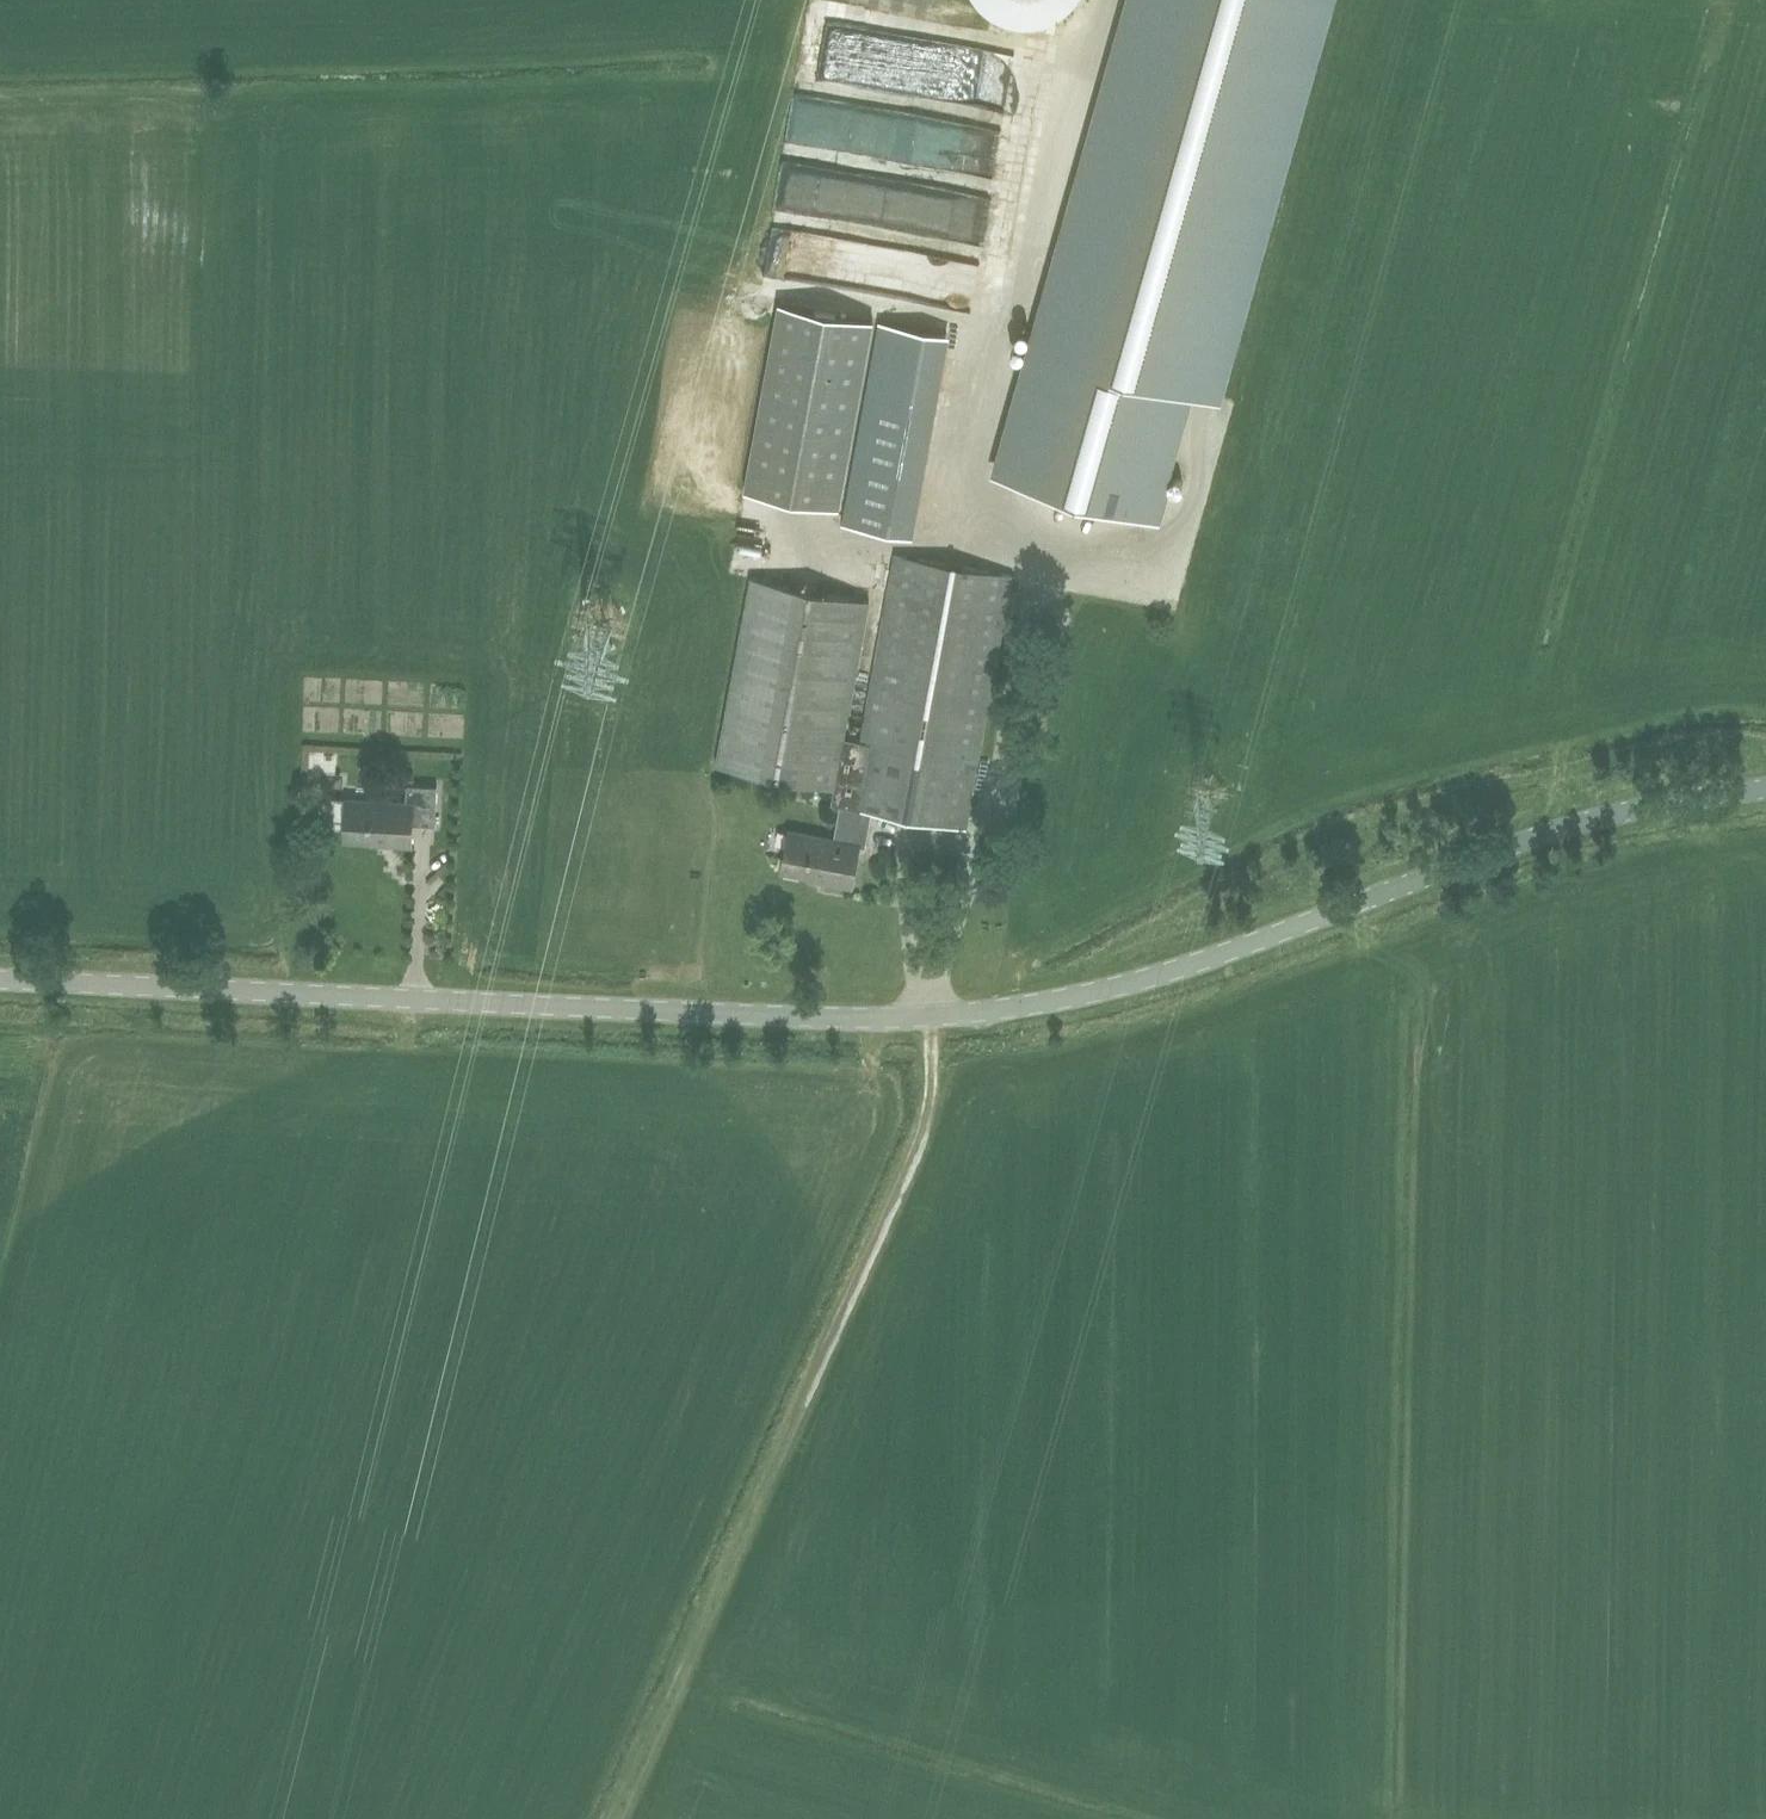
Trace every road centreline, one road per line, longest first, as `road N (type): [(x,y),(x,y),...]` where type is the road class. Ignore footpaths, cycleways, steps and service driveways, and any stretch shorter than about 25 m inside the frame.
road 1 (unclassified): [(0,980),(898,1023),(1003,1011)]
road 2 (unclassified): [(1765,788),(1578,824),(1166,971),(1003,1011)]

